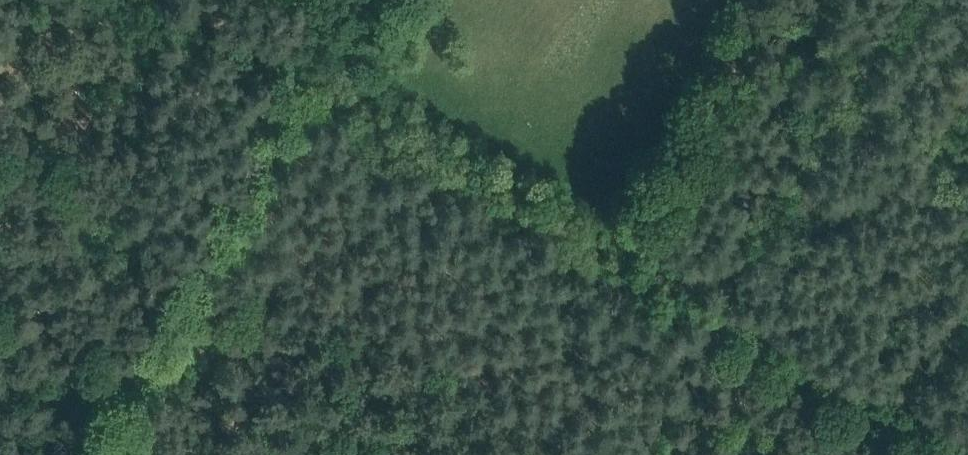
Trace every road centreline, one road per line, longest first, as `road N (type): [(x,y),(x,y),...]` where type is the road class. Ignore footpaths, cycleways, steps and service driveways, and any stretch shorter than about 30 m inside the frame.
road 1 (track): [(179,0),(950,454)]
road 2 (track): [(306,75),(102,454)]
road 3 (track): [(717,318),(639,454)]

